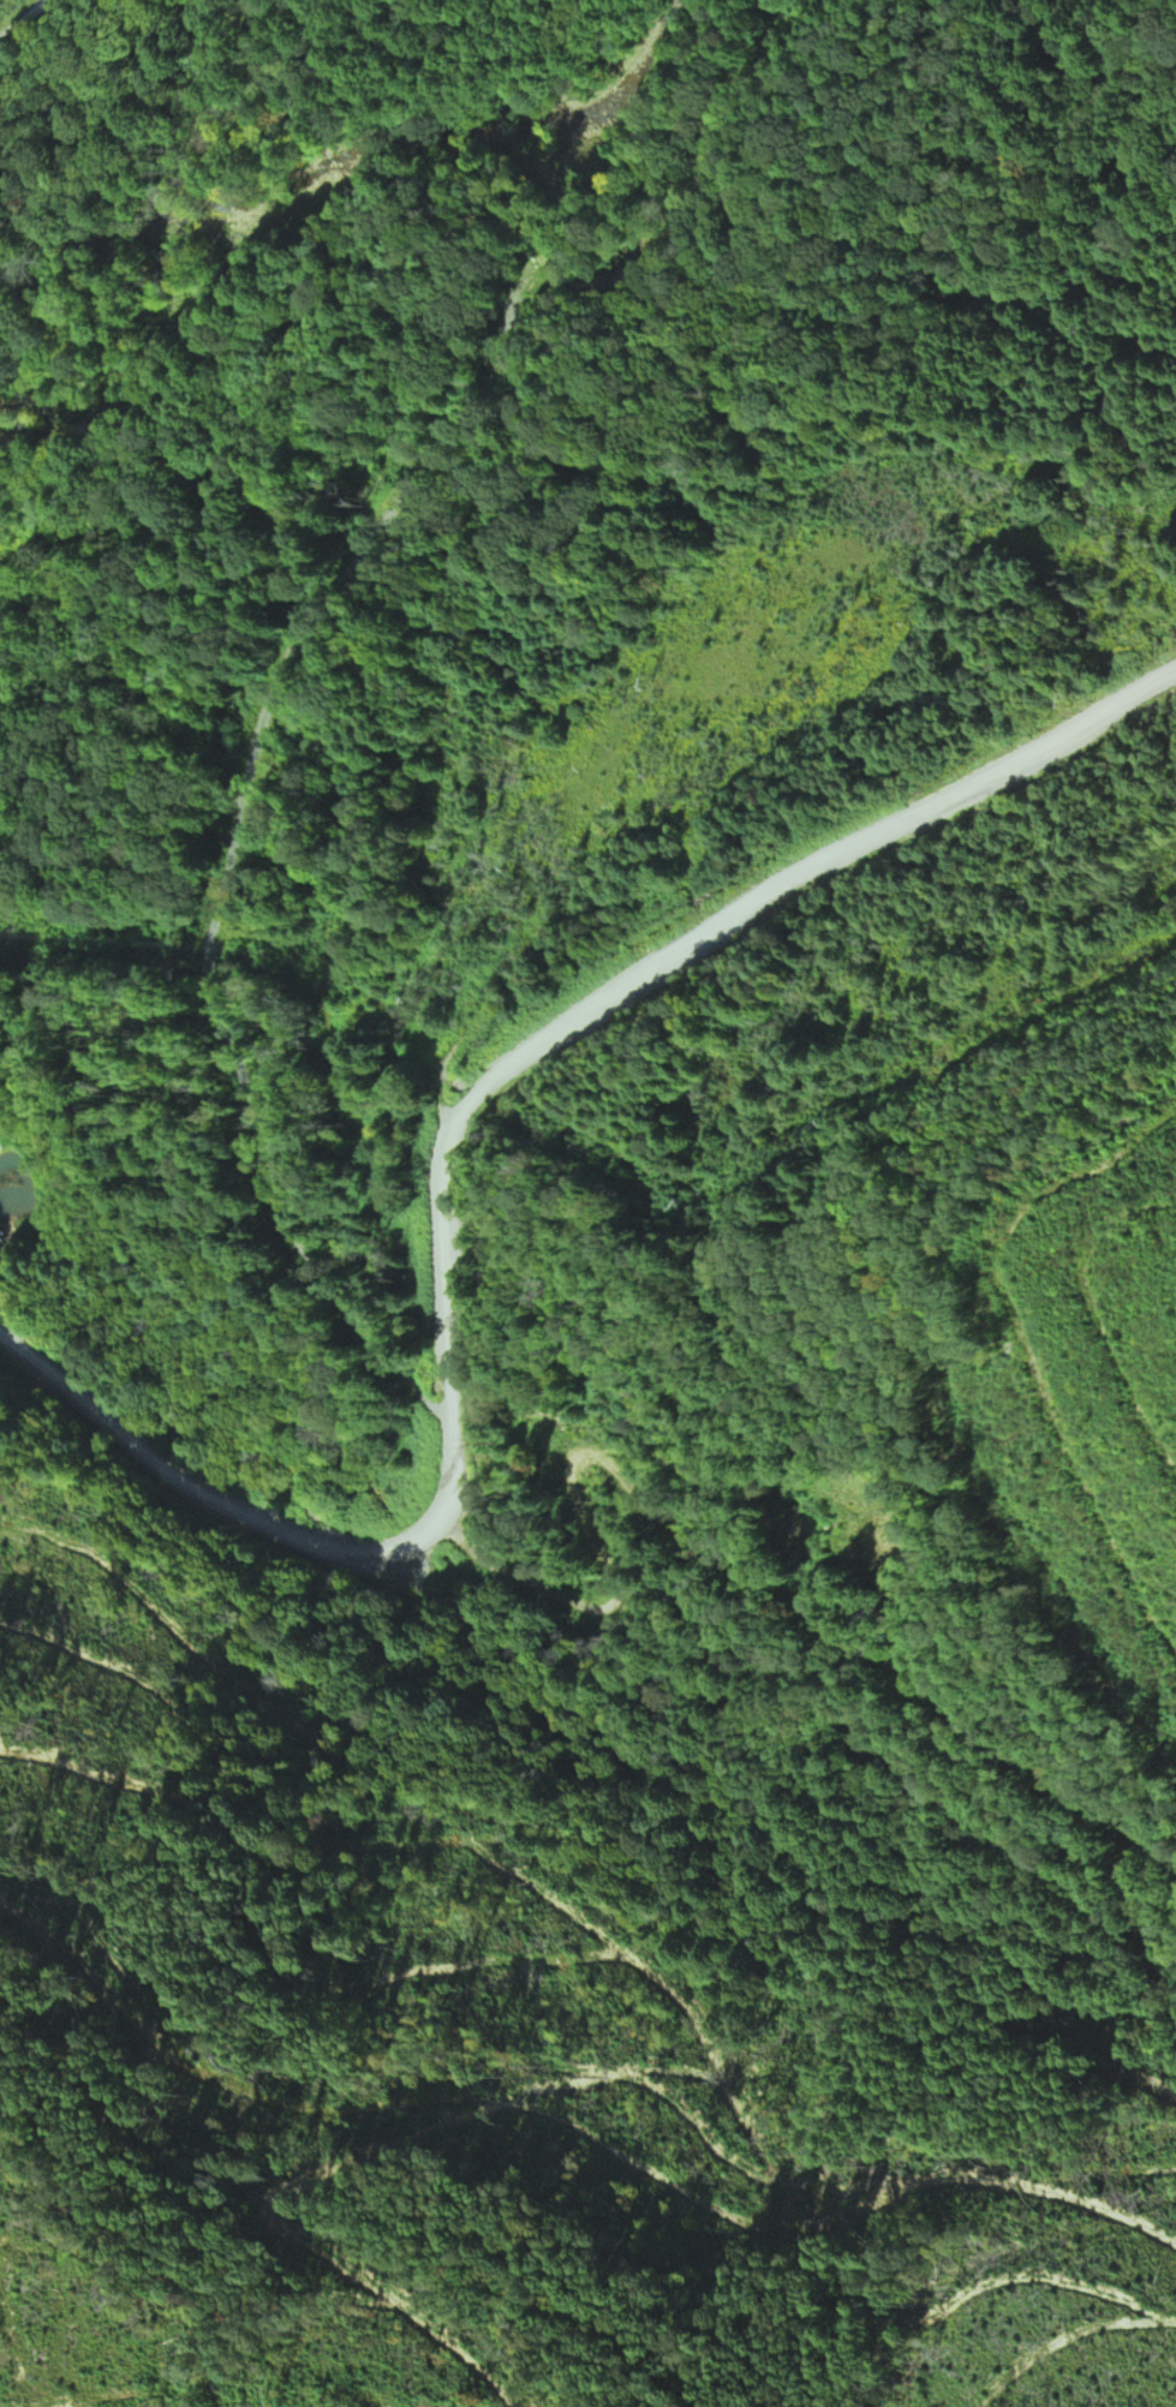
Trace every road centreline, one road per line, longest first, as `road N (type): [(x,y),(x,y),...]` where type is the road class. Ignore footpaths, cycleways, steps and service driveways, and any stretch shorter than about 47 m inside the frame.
road 1 (residential): [(0,1370),(207,1537),(369,1642),(440,1661),(466,1589),(472,1485),(440,1362),(446,1231),(549,1075),(659,970),(957,801),(1175,711)]

